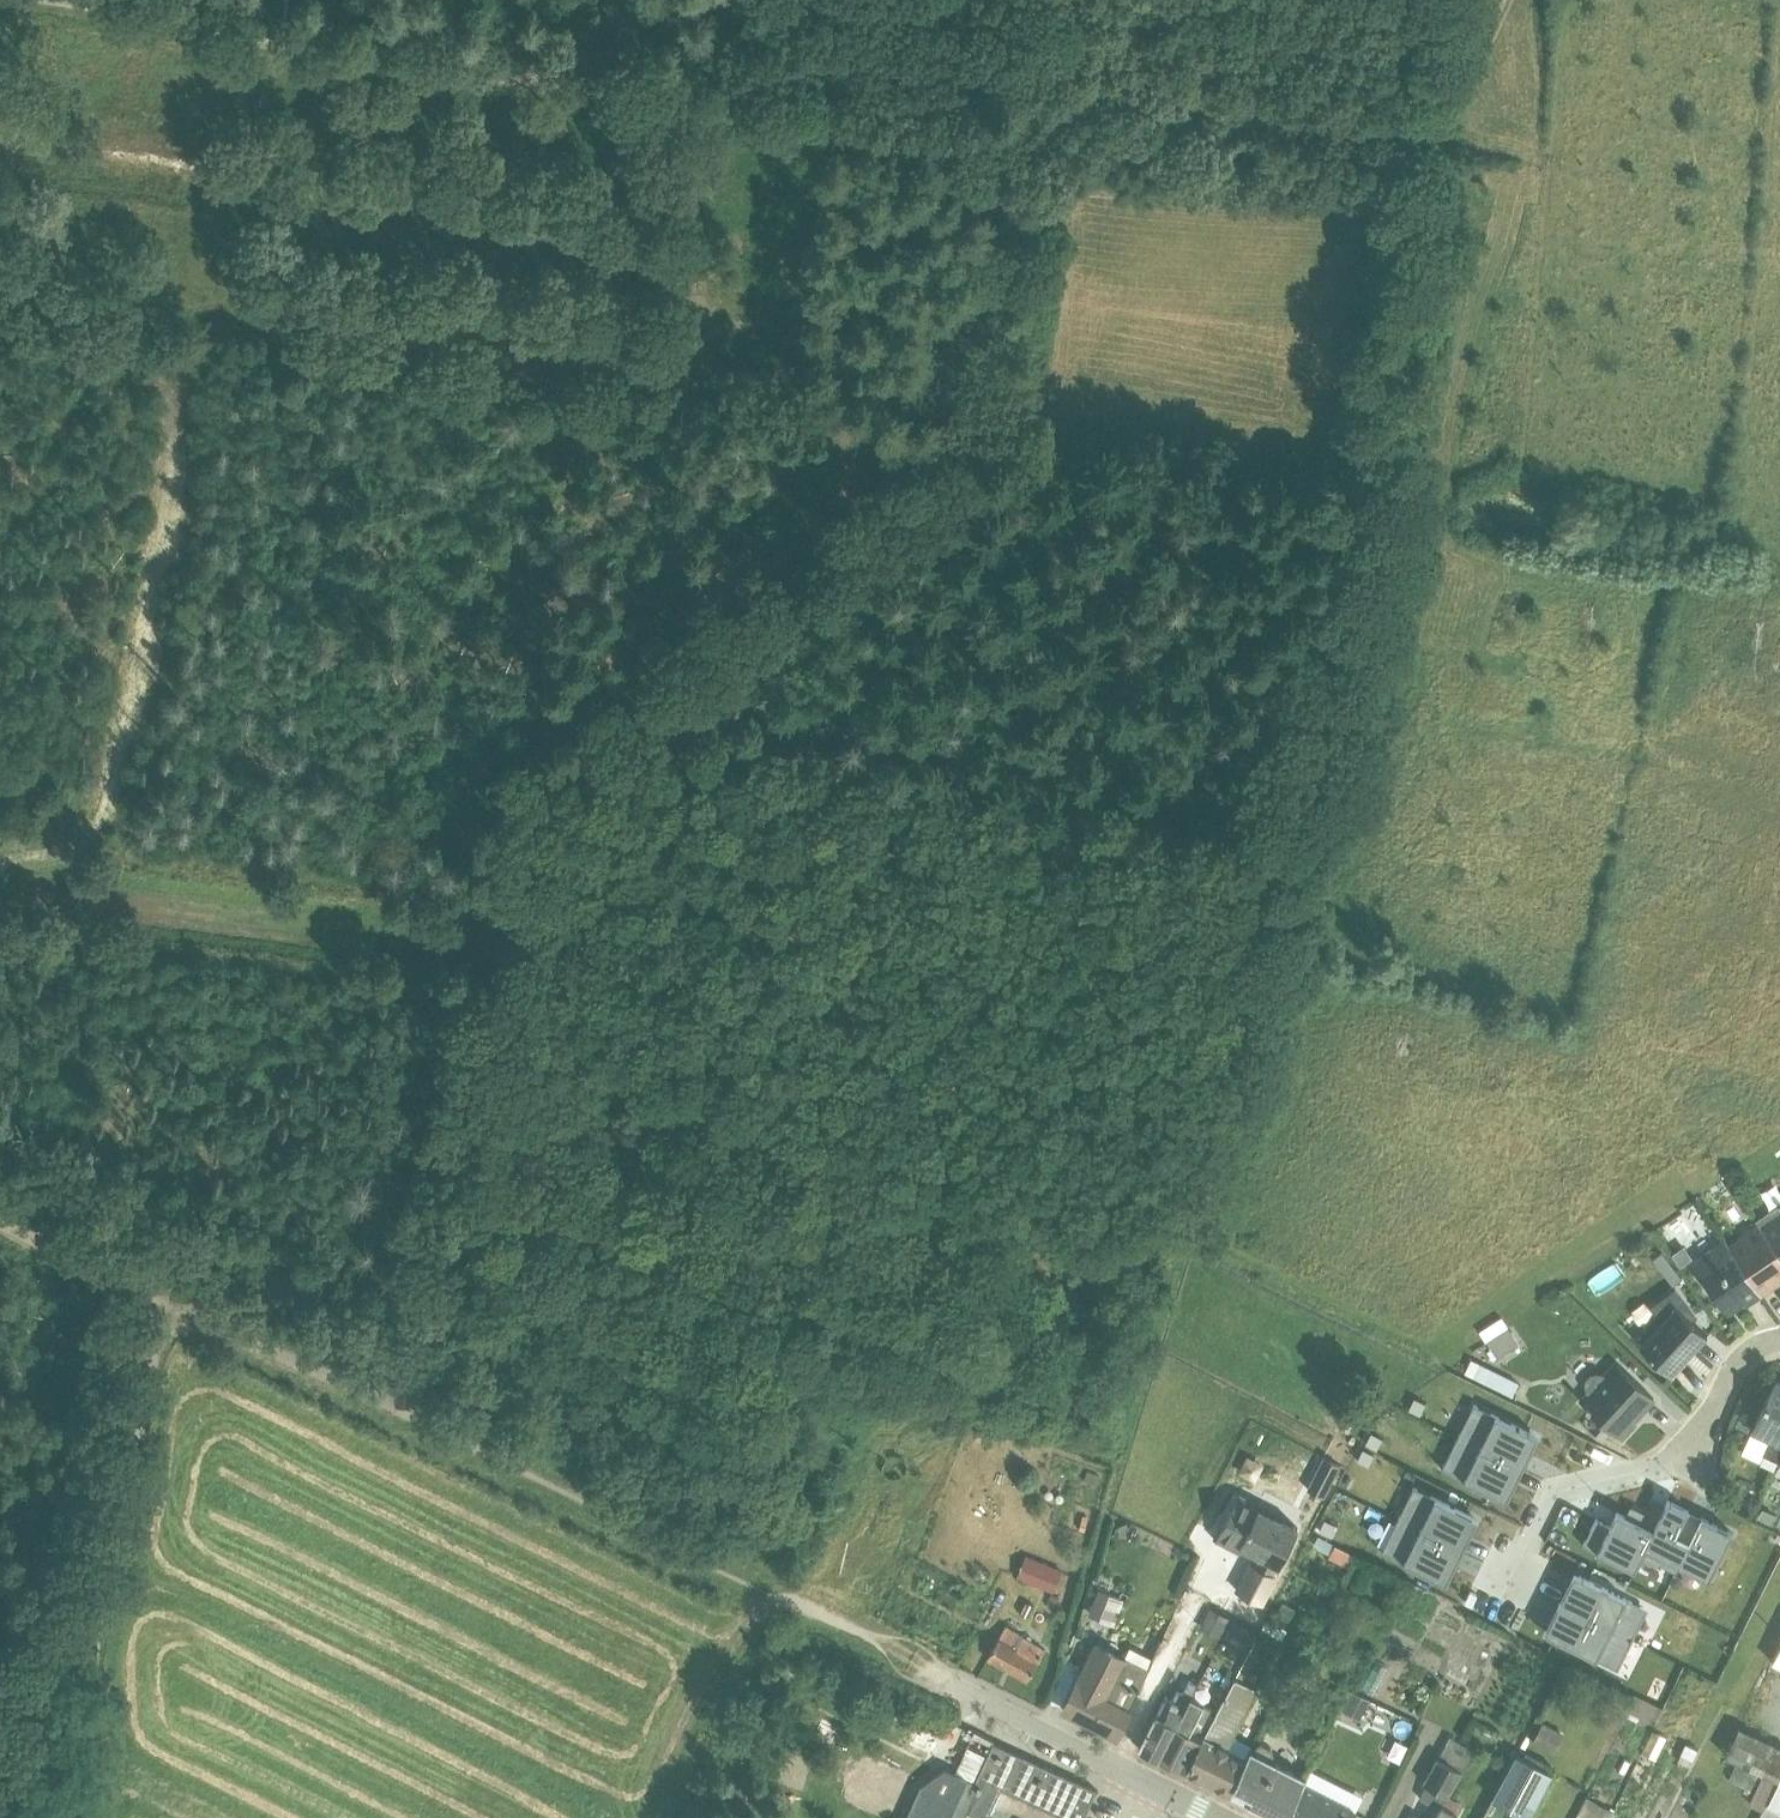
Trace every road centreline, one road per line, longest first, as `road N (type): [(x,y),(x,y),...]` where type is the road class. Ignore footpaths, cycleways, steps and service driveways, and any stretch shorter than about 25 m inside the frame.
road 1 (track): [(961,1687),(412,1424)]
road 2 (residential): [(1779,1340),(1753,1349),(1736,1369),(1678,1463),(1557,1493),(1504,1599)]
road 3 (residential): [(1217,1817),(961,1687)]
road 4 (track): [(412,1424),(156,1305)]
road 5 (track): [(156,1305),(0,1229)]

